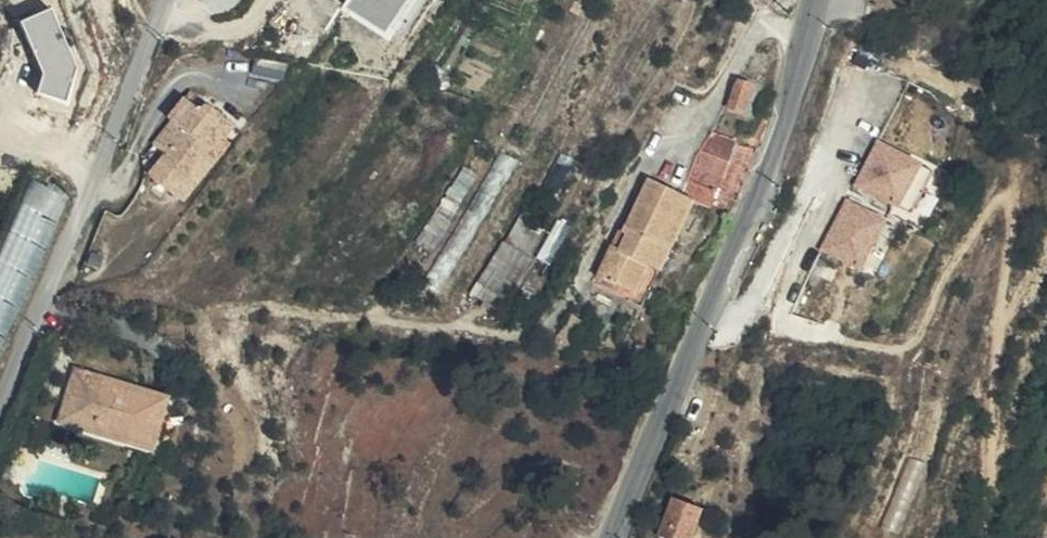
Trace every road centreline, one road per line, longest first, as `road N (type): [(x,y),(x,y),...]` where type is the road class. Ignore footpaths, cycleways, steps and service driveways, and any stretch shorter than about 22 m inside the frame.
road 1 (secondary): [(612,537),(778,154),(818,0)]
road 2 (track): [(992,491),(1008,202),(994,205),(913,344),(832,336)]
road 3 (residential): [(167,0),(0,399)]

